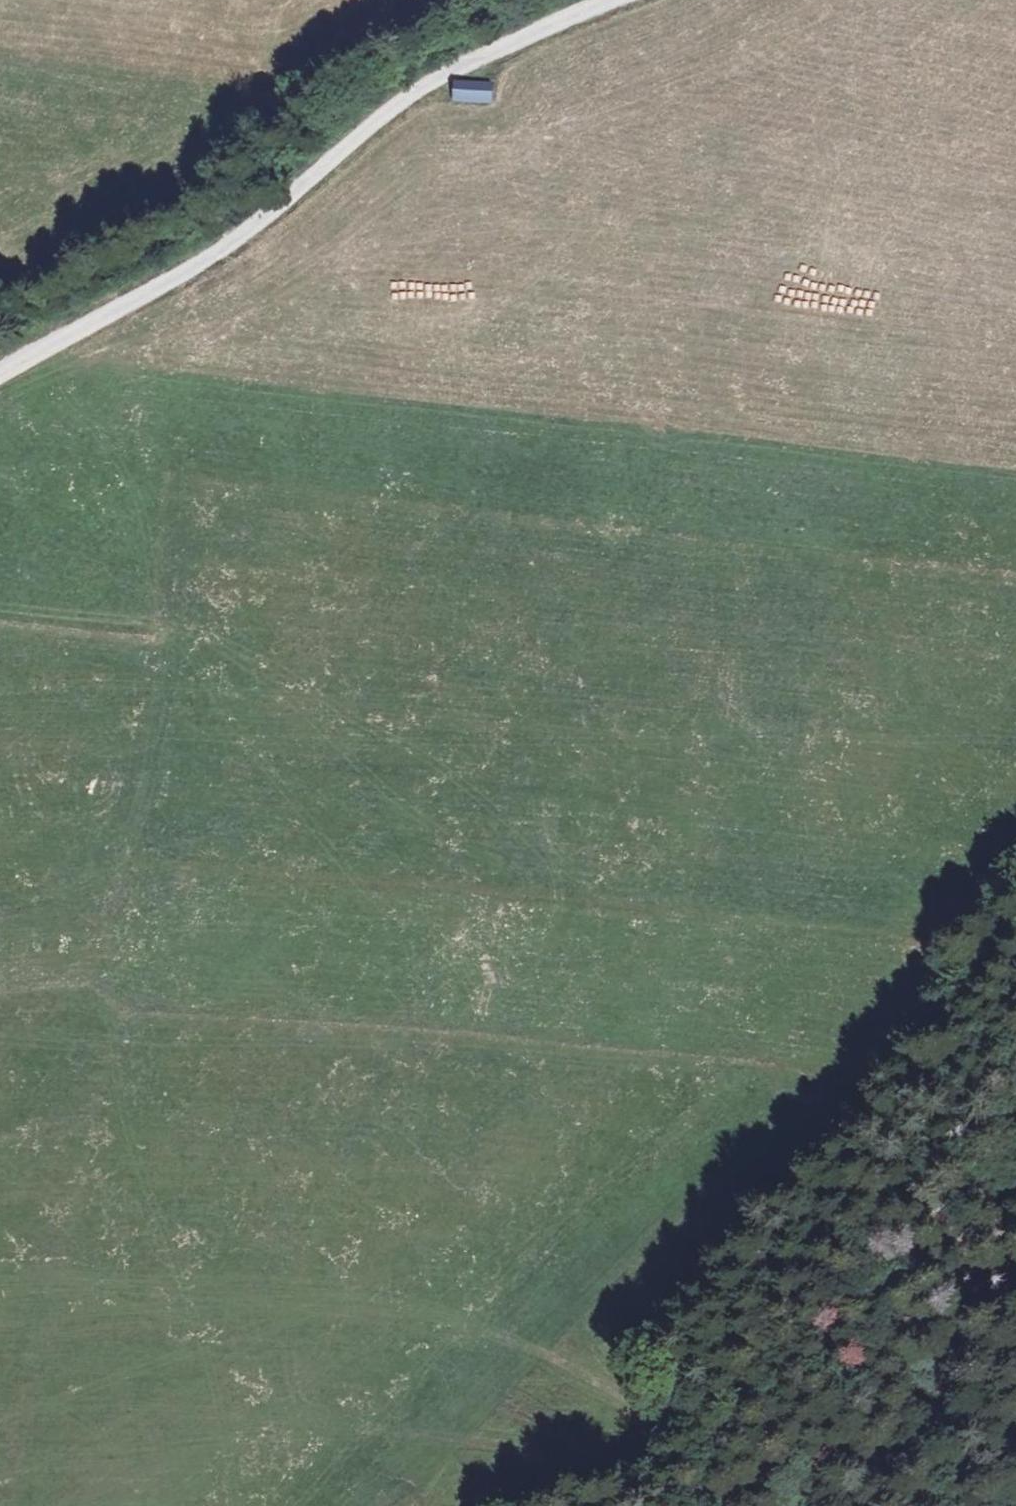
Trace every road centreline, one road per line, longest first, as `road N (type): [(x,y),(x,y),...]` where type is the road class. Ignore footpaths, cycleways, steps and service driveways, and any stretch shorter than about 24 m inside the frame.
road 1 (track): [(603,0),(414,91),(247,232),(0,372)]

